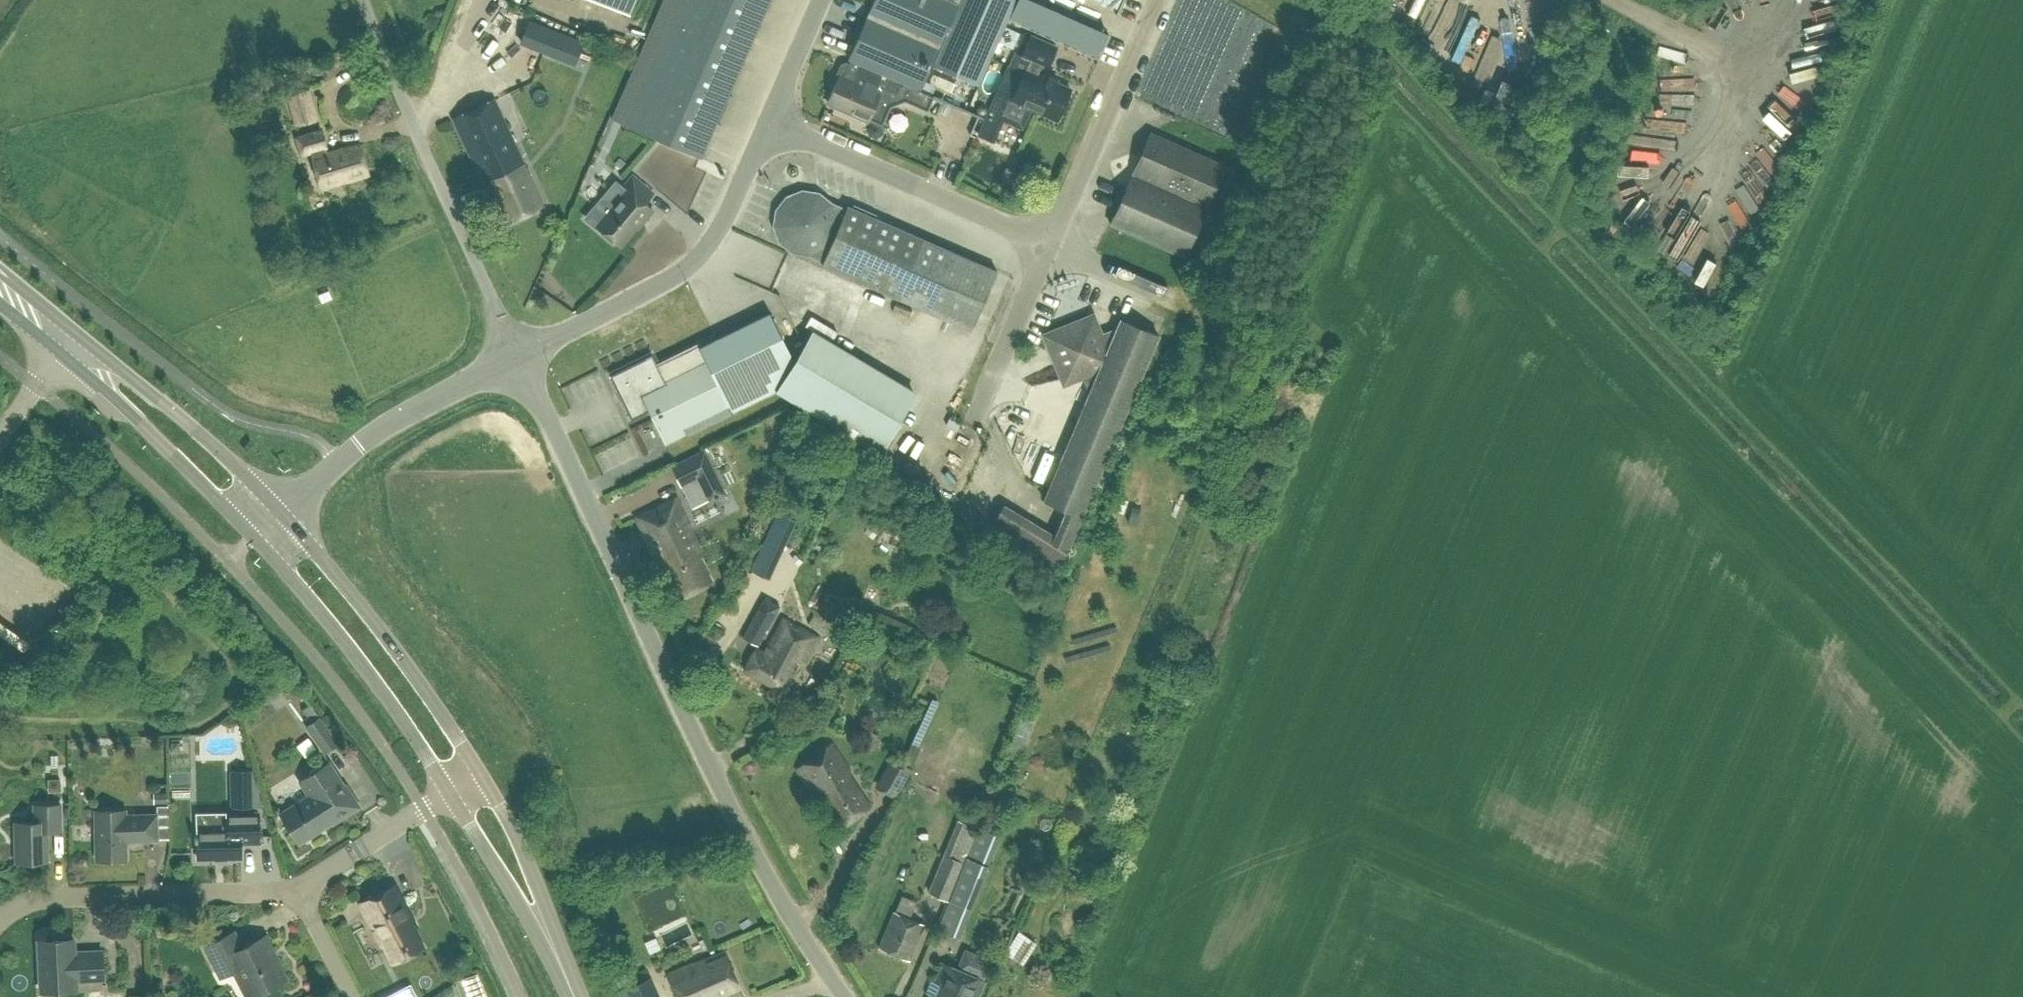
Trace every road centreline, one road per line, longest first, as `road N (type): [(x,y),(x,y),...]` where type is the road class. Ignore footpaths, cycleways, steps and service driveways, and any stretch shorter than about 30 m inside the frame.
road 1 (residential): [(845,996),(716,777),(519,355)]
road 2 (residential): [(519,355),(434,175),(366,0)]
road 3 (secondary): [(281,513),(178,413),(0,271)]
road 4 (unclassified): [(519,355),(687,272),(722,223),(771,123)]
road 5 (secondary): [(0,305),(257,533)]
road 6 (track): [(1540,206),(1403,64),(1290,0)]
road 7 (secondary): [(479,766),(281,513)]
road 8 (secondary): [(257,533),(449,787)]
road 9 (unclassified): [(771,123),(1052,242)]
road 10 (residential): [(0,920),(36,898),(295,887)]
road 11 (unclassified): [(281,513),(359,443),(519,355)]
road 12 (unclassified): [(1052,242),(1155,0)]
road 13 (secondary): [(570,989),(516,838),(479,766)]
road 14 (secondary): [(449,787),(570,989)]
road 15 (unclassified): [(974,416),(1052,242)]
road 16 (residential): [(295,887),(449,787)]
road 17 (unclassified): [(771,123),(823,0)]
road 18 (unclassified): [(1171,300),(1052,242)]
road 19 (residential): [(353,996),(295,887)]

